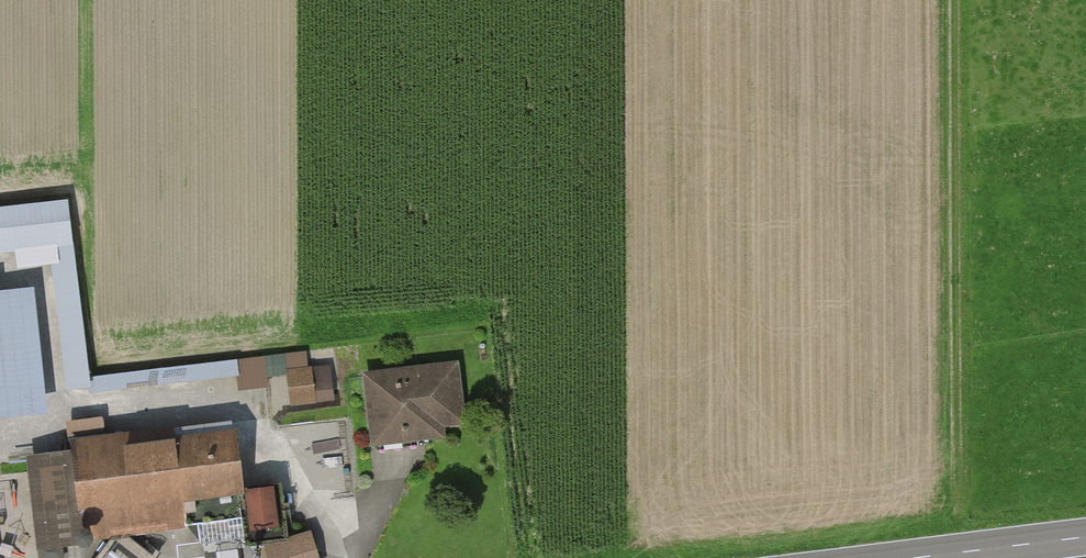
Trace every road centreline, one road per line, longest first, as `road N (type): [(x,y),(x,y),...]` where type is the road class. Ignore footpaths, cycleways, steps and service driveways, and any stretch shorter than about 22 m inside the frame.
road 1 (track): [(959,0),(964,552)]
road 2 (primary): [(917,557),(1085,537)]

